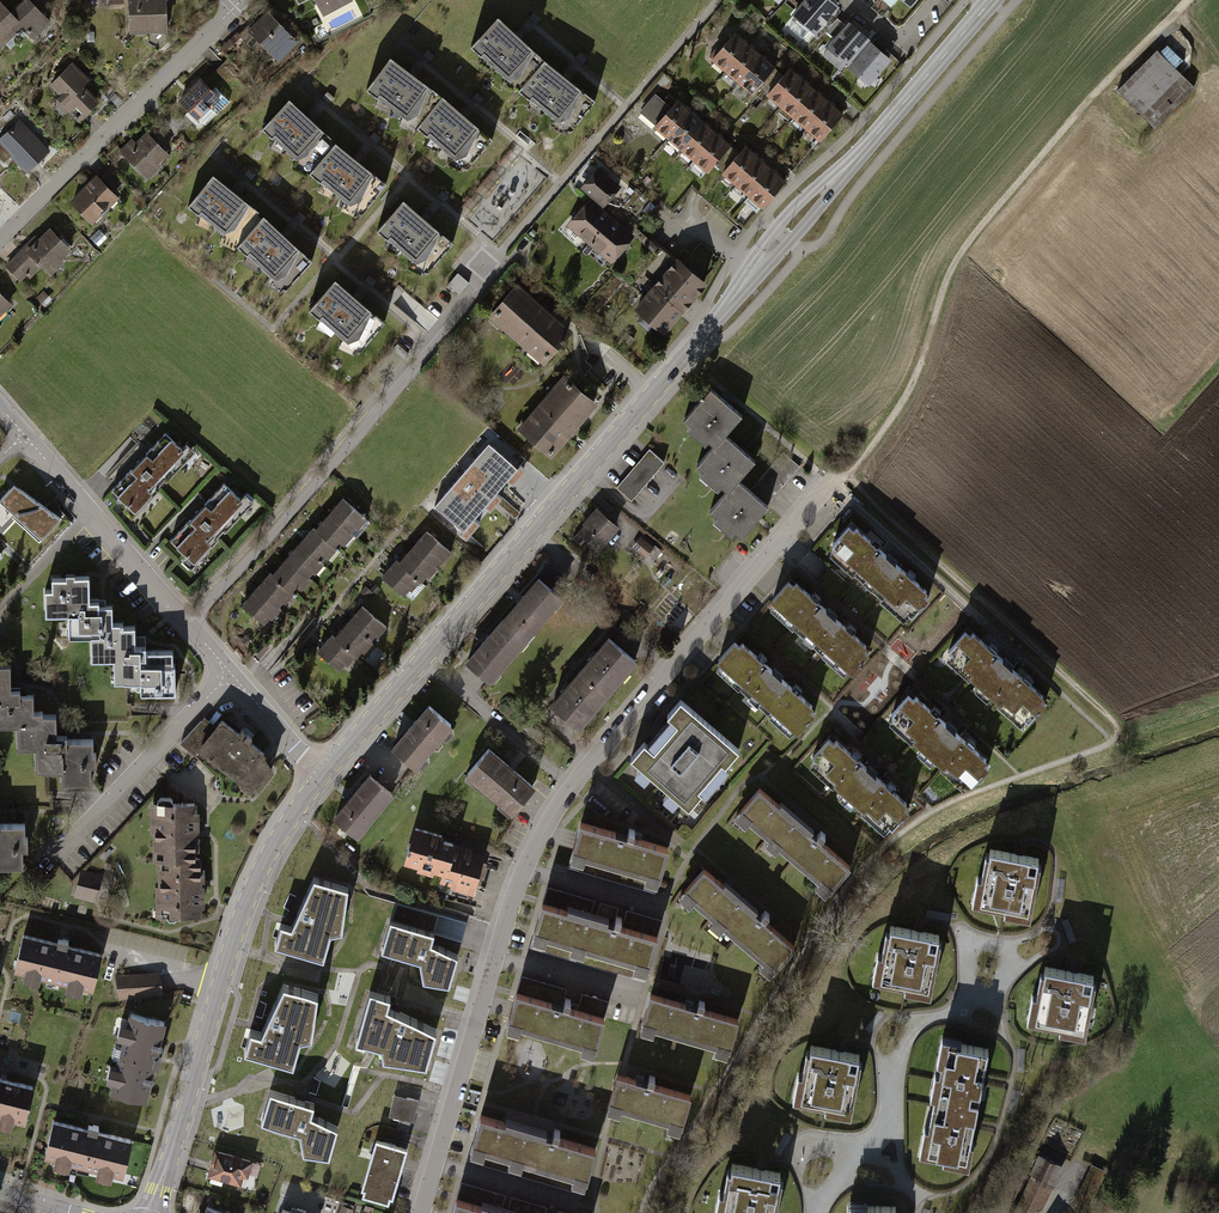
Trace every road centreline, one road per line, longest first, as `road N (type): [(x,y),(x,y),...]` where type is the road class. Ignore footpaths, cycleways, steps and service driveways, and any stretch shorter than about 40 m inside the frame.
road 1 (tertiary): [(323,775),(992,0)]
road 2 (residential): [(830,485),(557,807),(507,920),(419,1212)]
road 3 (track): [(845,475),(911,388),(966,240),(1188,0)]
road 4 (tertiary): [(152,1212),(240,921),(263,864),(323,775)]
road 5 (residential): [(188,624),(478,295),(488,265)]
road 6 (track): [(1115,723),(845,475)]
road 7 (residential): [(0,241),(242,0)]
road 8 (residential): [(22,432),(188,624)]
road 9 (residential): [(56,855),(231,673)]
road 10 (residential): [(231,673),(323,775)]

